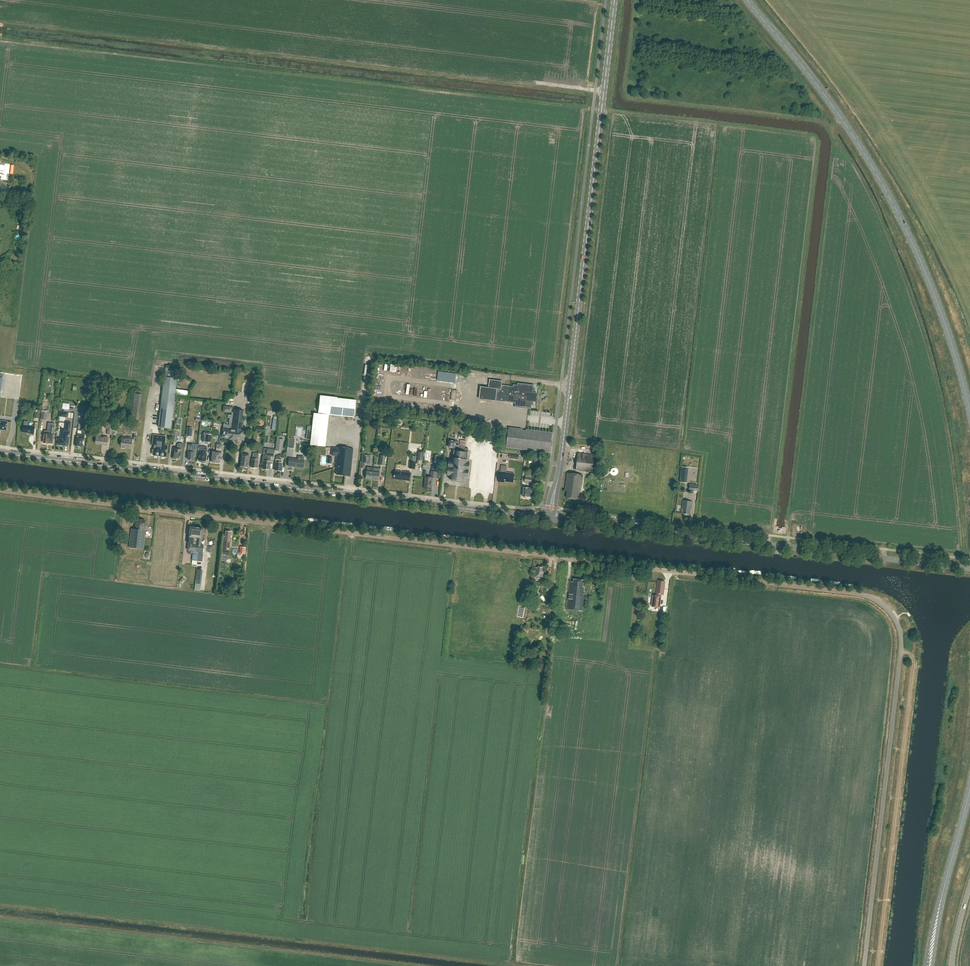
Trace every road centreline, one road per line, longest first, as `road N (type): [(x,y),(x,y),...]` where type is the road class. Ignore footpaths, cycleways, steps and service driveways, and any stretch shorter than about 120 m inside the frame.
road 1 (unclassified): [(863,965),(901,650),(896,621),(880,602),(0,491)]
road 2 (track): [(771,536),(817,138),(602,110)]
road 3 (tertiary): [(547,517),(0,452)]
road 4 (tertiary): [(558,478),(615,0)]
road 5 (secondary): [(969,411),(936,298),(876,173),(747,0)]
road 6 (tertiary): [(969,568),(554,518)]
road 7 (secondary): [(928,965),(969,788)]

